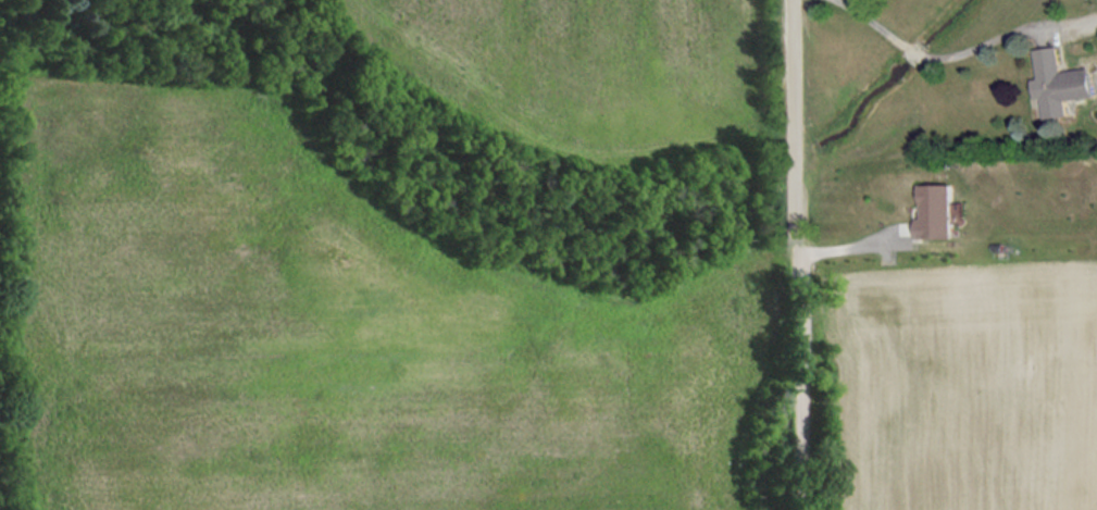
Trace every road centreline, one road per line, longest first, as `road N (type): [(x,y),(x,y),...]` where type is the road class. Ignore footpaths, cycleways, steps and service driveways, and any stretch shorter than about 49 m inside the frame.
road 1 (residential): [(791,0),(806,509)]

